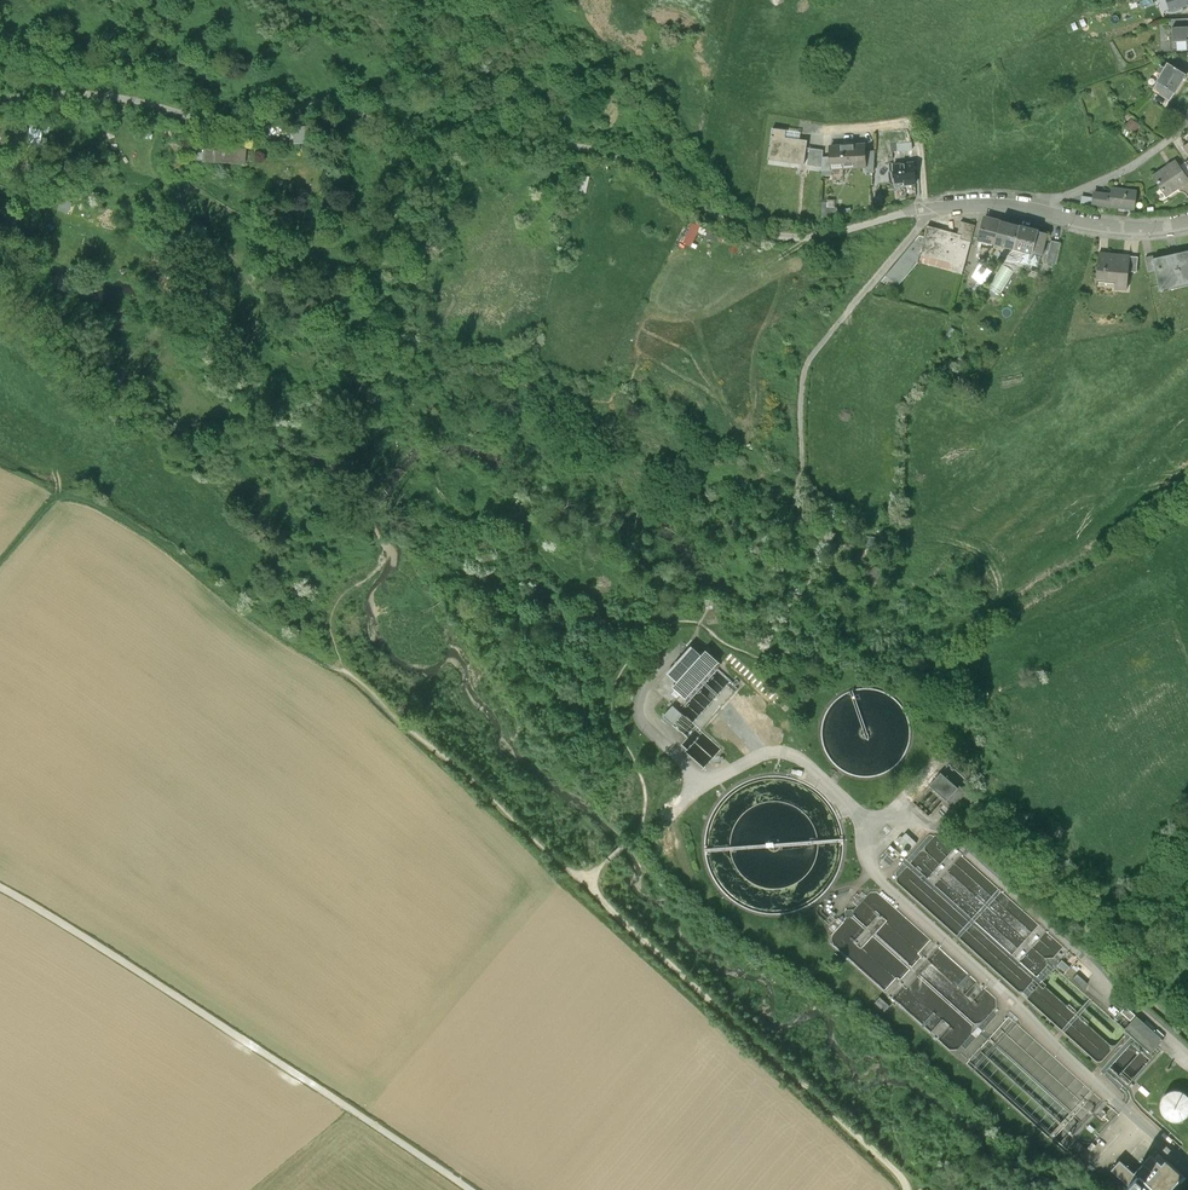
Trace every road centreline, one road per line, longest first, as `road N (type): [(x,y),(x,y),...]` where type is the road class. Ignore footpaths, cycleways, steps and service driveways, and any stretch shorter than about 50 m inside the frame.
road 1 (residential): [(1050,213),(927,208),(808,239),(762,233),(635,161),(584,148),(441,140),(337,104),(248,111),(75,95),(0,97)]
road 2 (track): [(0,566),(55,499),(108,510),(353,676),(581,883)]
road 3 (track): [(0,887),(470,1189)]
road 4 (track): [(608,859),(581,883),(912,1189)]
road 5 (track): [(927,208),(921,227),(809,361),(803,492)]
road 6 (residential): [(1187,119),(1143,159),(1058,199),(1050,213)]
road 7 (track): [(1187,837),(1126,926),(1120,959)]
road 8 (residential): [(1187,222),(1096,224),(1050,213)]

